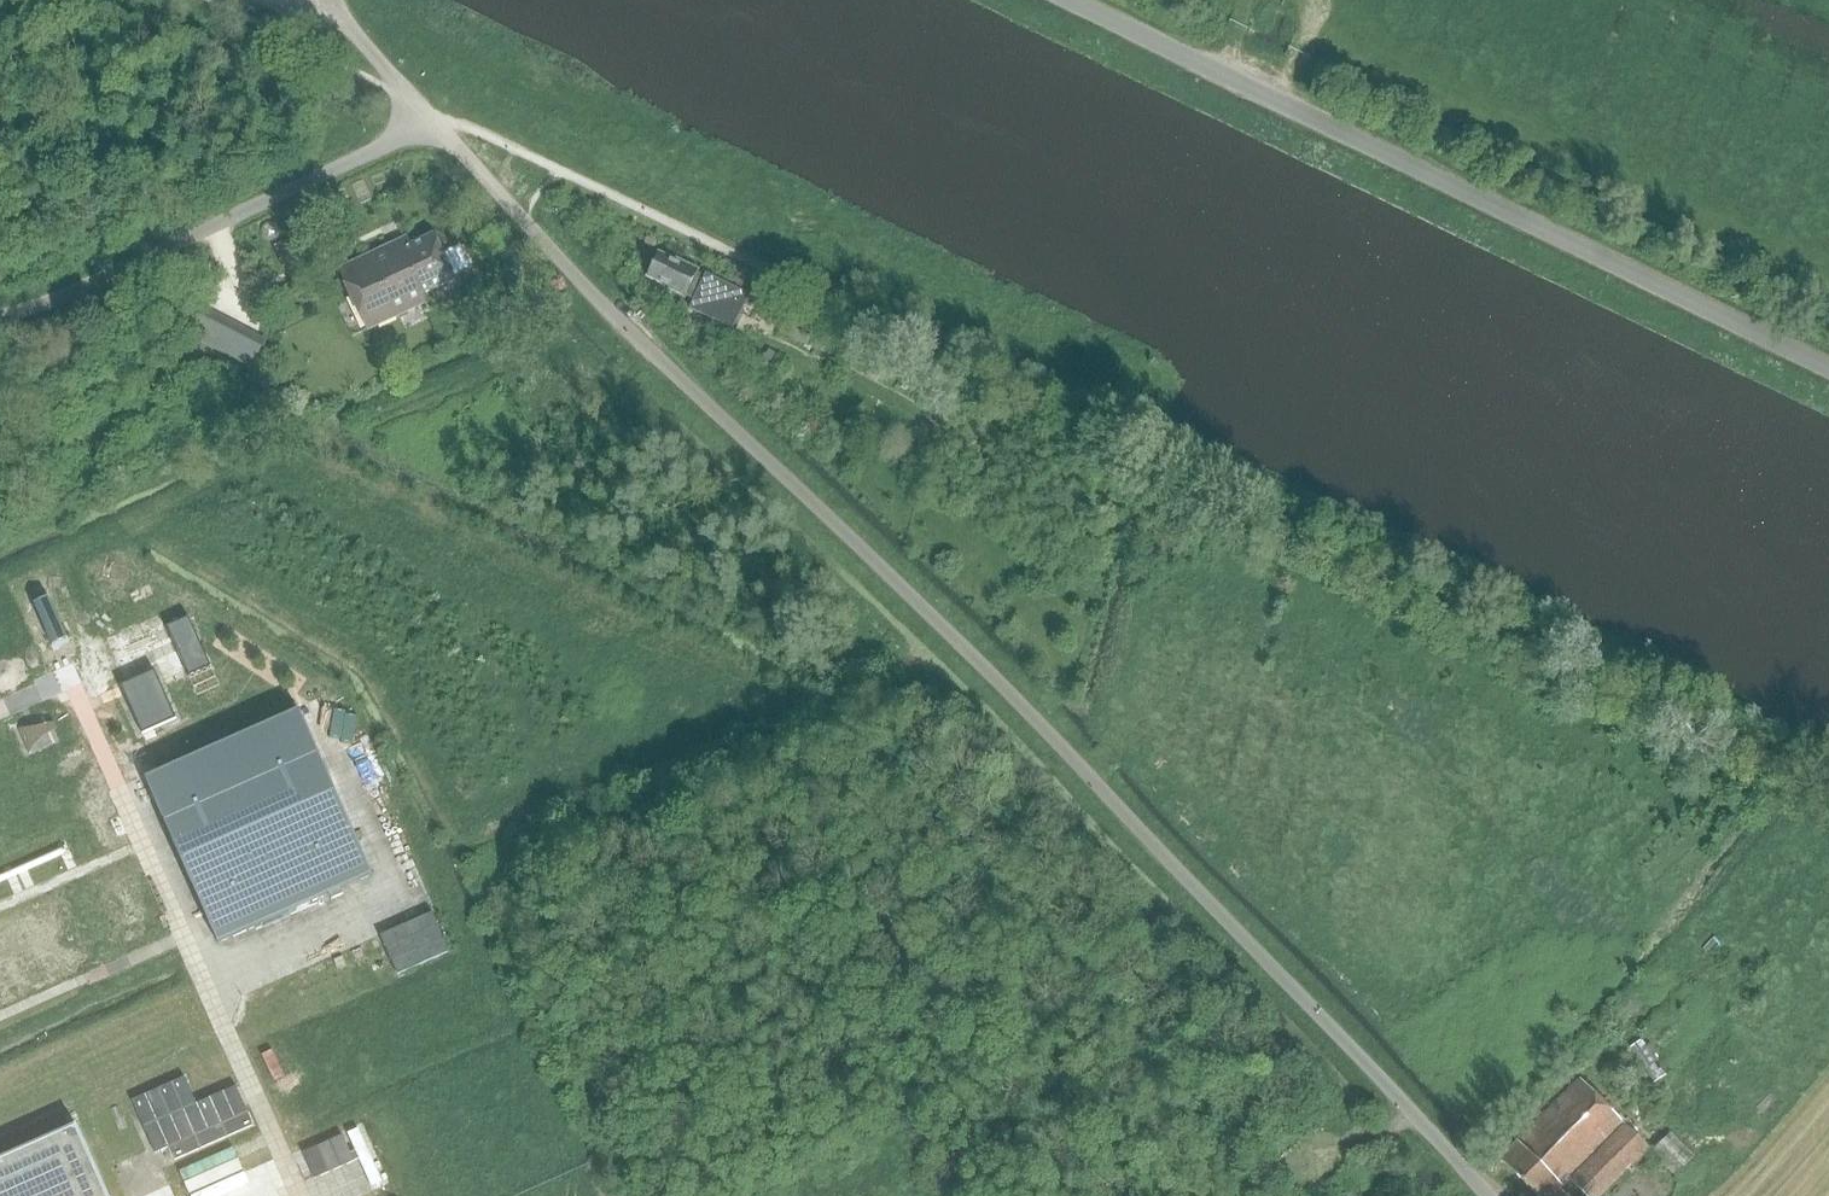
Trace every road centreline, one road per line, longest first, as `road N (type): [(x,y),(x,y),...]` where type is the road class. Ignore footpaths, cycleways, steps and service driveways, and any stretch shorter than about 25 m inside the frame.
road 1 (unclassified): [(1481,1195),(1336,1033),(956,642),(730,430),(427,121)]
road 2 (unclassified): [(1828,372),(1060,0)]
road 3 (unclassified): [(134,265),(427,121)]
road 4 (unclassified): [(427,121),(329,0)]

